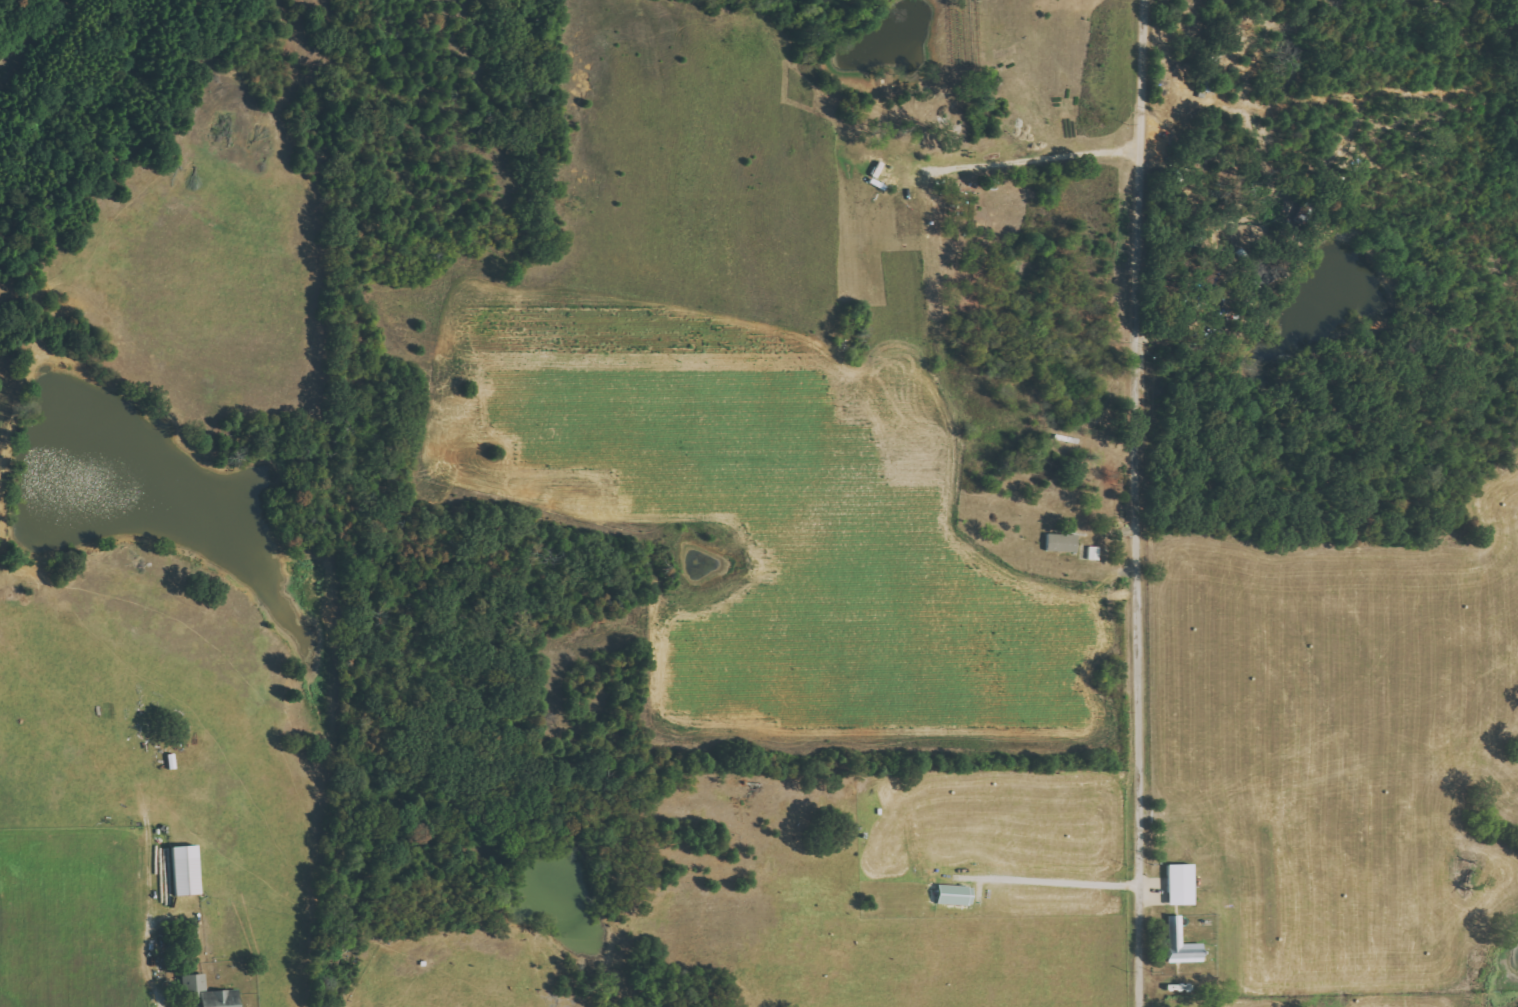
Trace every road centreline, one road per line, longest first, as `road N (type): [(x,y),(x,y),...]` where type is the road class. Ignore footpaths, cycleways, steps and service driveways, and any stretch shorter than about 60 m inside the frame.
road 1 (residential): [(1142,1006),(1139,315),(1149,0)]

